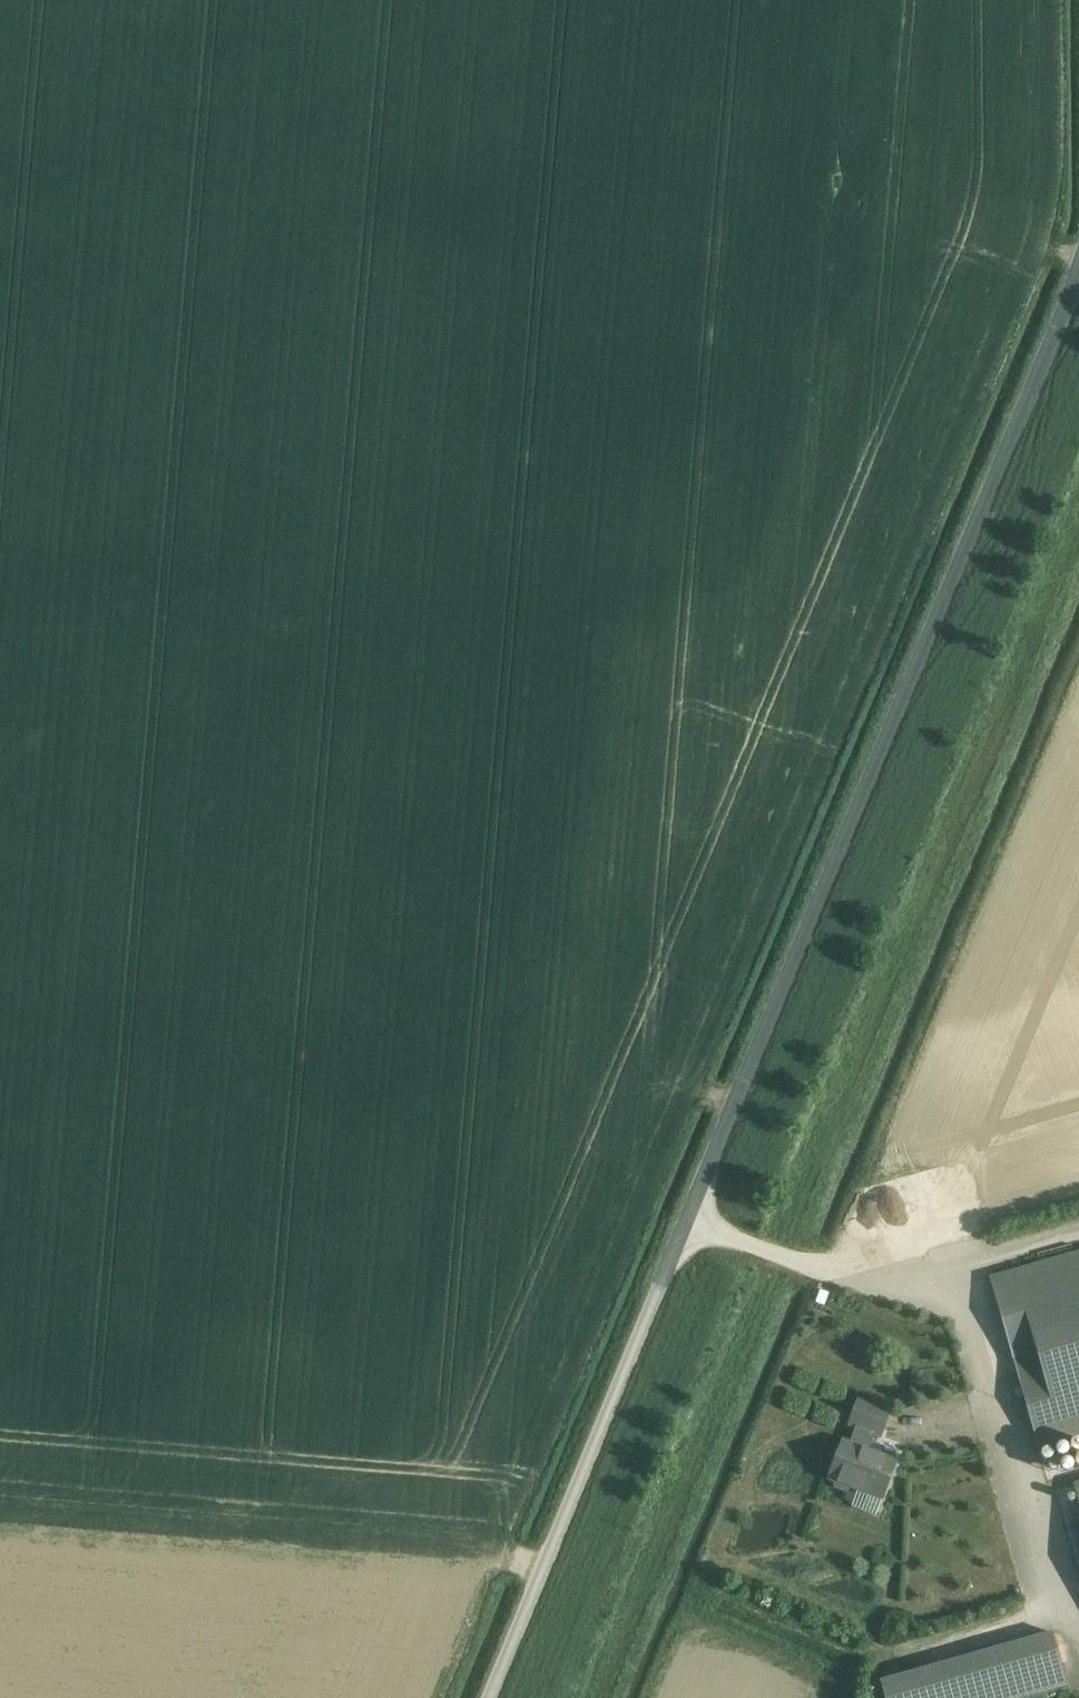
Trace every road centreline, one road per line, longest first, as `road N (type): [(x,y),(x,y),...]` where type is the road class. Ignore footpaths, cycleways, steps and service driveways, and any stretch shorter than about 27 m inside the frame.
road 1 (unclassified): [(490,1697),(1078,270)]

